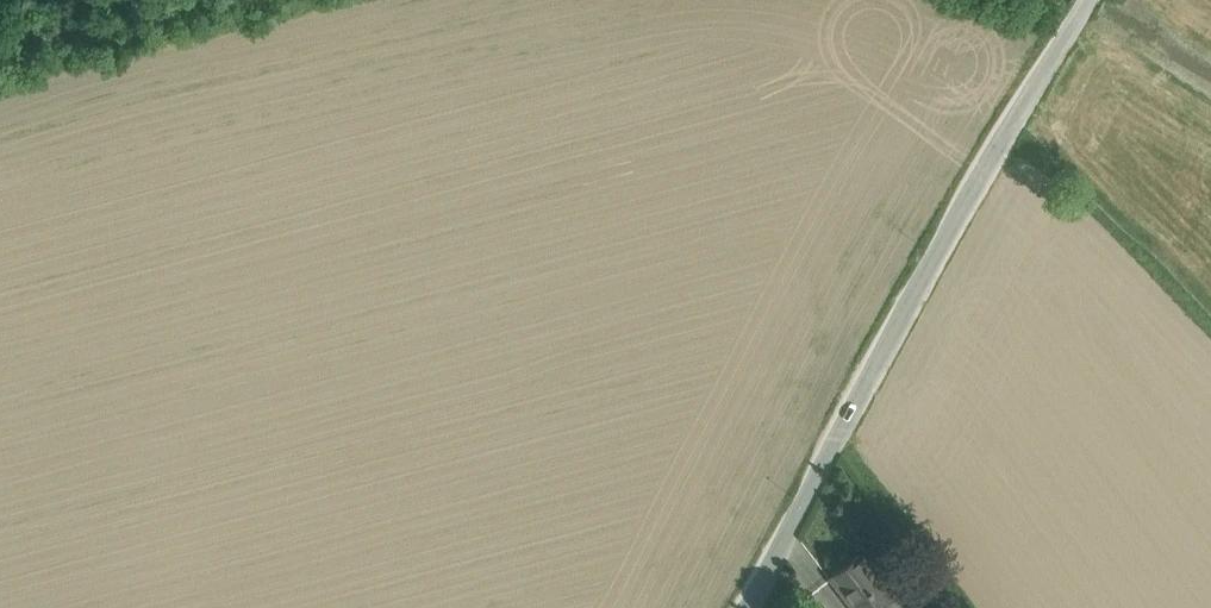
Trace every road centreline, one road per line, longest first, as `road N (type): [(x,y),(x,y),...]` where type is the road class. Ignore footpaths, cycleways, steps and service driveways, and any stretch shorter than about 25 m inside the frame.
road 1 (unclassified): [(1091,0),(725,607)]

